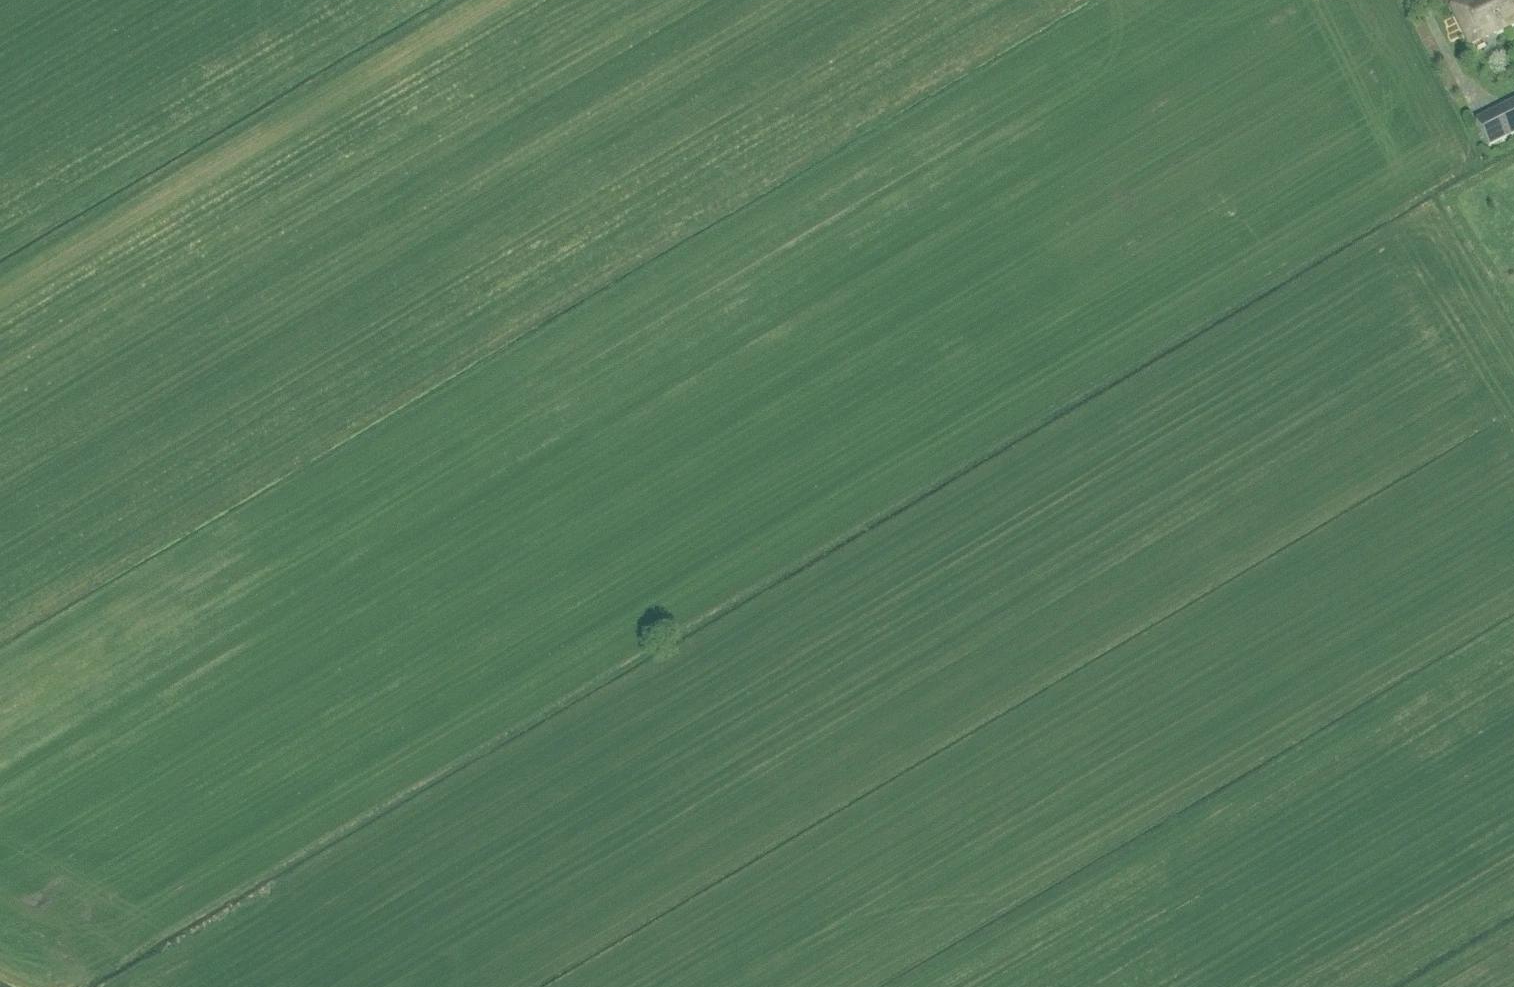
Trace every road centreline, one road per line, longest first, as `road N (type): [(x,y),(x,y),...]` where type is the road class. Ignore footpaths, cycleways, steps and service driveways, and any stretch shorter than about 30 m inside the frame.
road 1 (track): [(481,0),(0,282)]

